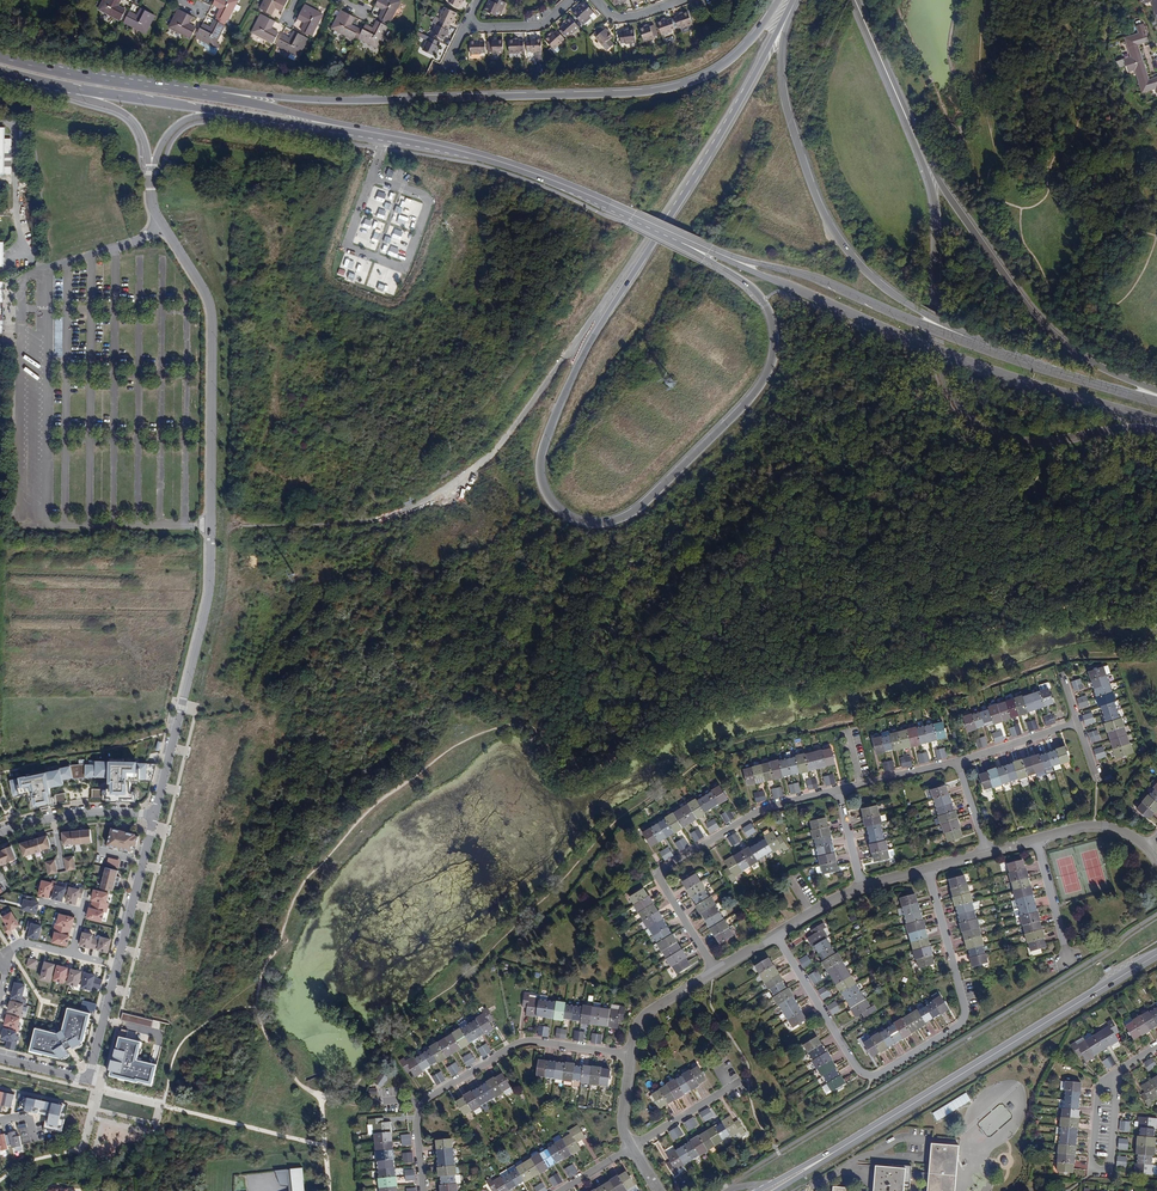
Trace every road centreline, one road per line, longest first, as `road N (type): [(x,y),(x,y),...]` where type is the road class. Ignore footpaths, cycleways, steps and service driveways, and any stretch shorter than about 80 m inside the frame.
road 1 (residential): [(154,815),(215,580),(215,321),(211,300),(160,218),(152,166)]
road 2 (secondary): [(778,0),(720,67),(653,91),(331,100),(168,82),(158,88)]
road 3 (secondary): [(604,202),(757,293),(773,321),(774,357),(764,385),(730,420),(651,497),(608,523),(581,521),(546,494),(542,455),(559,409)]
road 4 (tertiary): [(704,248),(920,345),(1156,420)]
road 5 (secondary): [(1023,362),(904,301),(833,230),(784,92),(785,33),(795,0)]
road 6 (secondary): [(925,160),(935,202),(939,373),(972,422),(1031,442),(1156,427)]
road 7 (residential): [(931,870),(968,1020),(878,1075),(861,1070),(777,936)]
road 8 (track): [(212,530),(343,523),(434,495),(500,445),(565,356)]
road 9 (secondary): [(591,340),(795,0)]
road 10 (tertiary): [(1156,955),(842,1147)]
road 11 (tertiary): [(1023,362),(831,284),(704,248)]
road 12 (secondary): [(1156,397),(1089,362),(1029,313),(925,160)]
road 13 (residential): [(631,1057),(527,1042),(423,1102),(424,1190)]
road 14 (residential): [(716,970),(660,876),(770,808),(840,792)]
road 15 (tertiary): [(9,74),(291,122)]
road 16 (tertiary): [(388,135),(158,88)]
road 17 (tertiary): [(388,135),(520,168),(604,202)]
road 18 (residential): [(0,1058),(88,1080),(117,965)]
road 19 (residential): [(1107,1079),(1098,1092),(1092,1171),(1111,1173),(1118,1085)]
road 20 (residential): [(9,74),(126,114),(152,166)]
road 21 (secondary): [(925,160),(855,0)]
road 22 (residential): [(152,166),(169,133),(189,118),(291,122)]
road 23 (tertiary): [(158,88),(0,56)]
road 24 (tertiary): [(1156,403),(1023,362)]
road 25 (residential): [(631,1057),(639,1019),(716,970)]
road 26 (residential): [(634,1149),(742,1082)]
road 27 (residential): [(959,763),(1079,723)]
road 28 (residential): [(1038,841),(1069,960)]
road 29 (residential): [(840,792),(959,763)]

